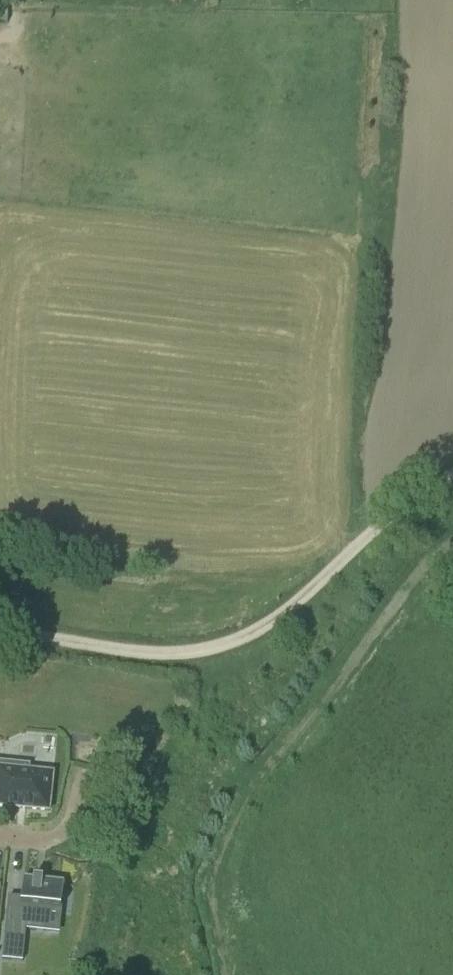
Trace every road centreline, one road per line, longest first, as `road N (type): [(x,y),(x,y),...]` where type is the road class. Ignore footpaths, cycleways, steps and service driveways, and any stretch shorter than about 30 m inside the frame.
road 1 (track): [(452,480),(399,513),(262,628),(213,652),(160,656),(0,631)]

